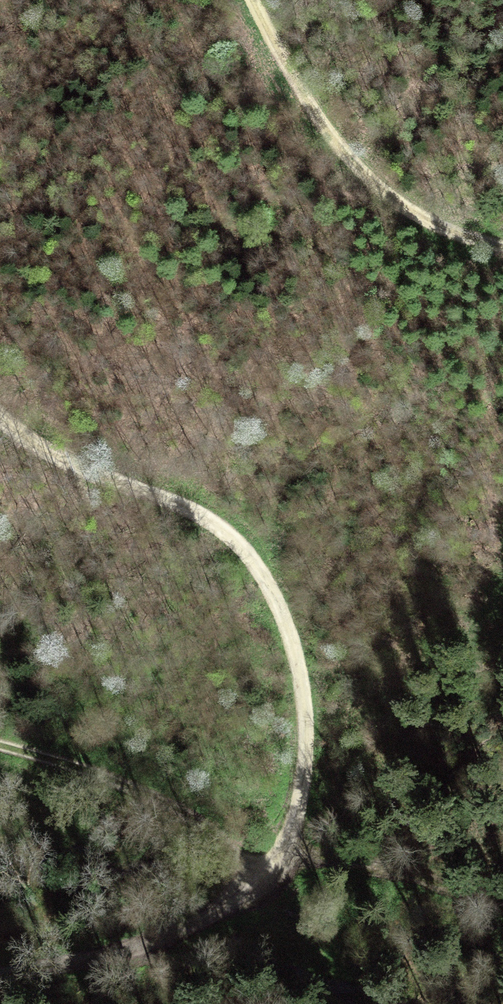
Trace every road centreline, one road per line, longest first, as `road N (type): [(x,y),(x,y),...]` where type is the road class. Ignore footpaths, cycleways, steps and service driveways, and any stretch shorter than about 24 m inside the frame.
road 1 (track): [(0,978),(97,956),(235,901),(273,866),(289,834),(306,752),(289,638),(261,575),(235,542),(193,515),(47,454),(0,419)]
road 2 (track): [(0,745),(130,783),(234,852),(273,866),(332,863),(376,872),(502,914)]
road 3 (track): [(502,249),(397,208),(347,164),(282,63),(252,0)]

